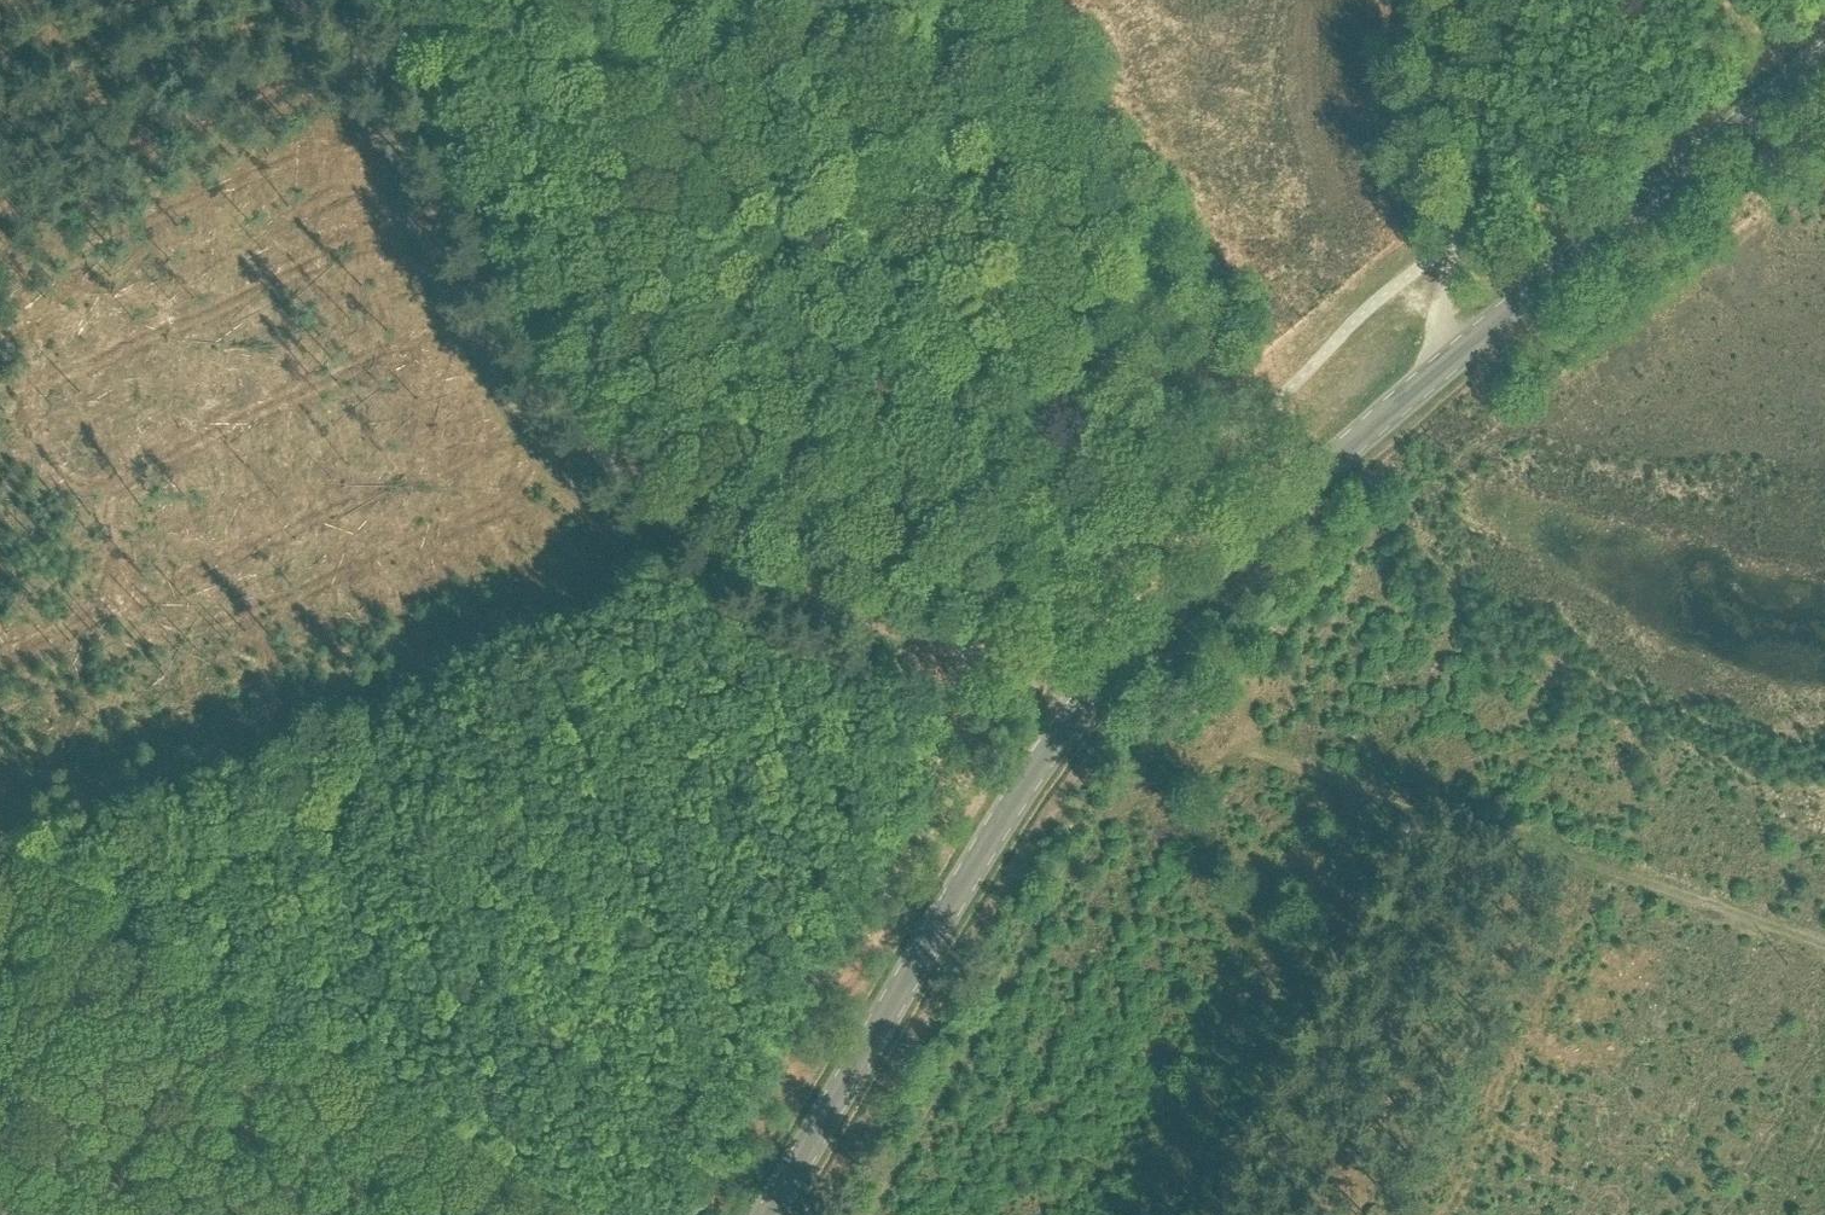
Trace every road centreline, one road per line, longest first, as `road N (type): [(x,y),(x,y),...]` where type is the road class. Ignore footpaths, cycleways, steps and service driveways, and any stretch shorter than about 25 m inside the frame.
road 1 (unclassified): [(1086,697),(835,609),(727,559),(667,519),(564,402),(521,320),(390,0)]
road 2 (primary): [(769,1214),(1033,768),(1086,697)]
road 3 (track): [(0,863),(348,1080),(271,1214)]
road 4 (primary): [(1433,375),(1824,57)]
road 5 (primary): [(1086,697),(1143,632),(1433,375)]
road 6 (track): [(1824,169),(1560,380)]
road 7 (track): [(1524,0),(1458,238)]
road 8 (unclassified): [(1458,238),(1433,375)]
road 9 (track): [(425,83),(318,0)]

